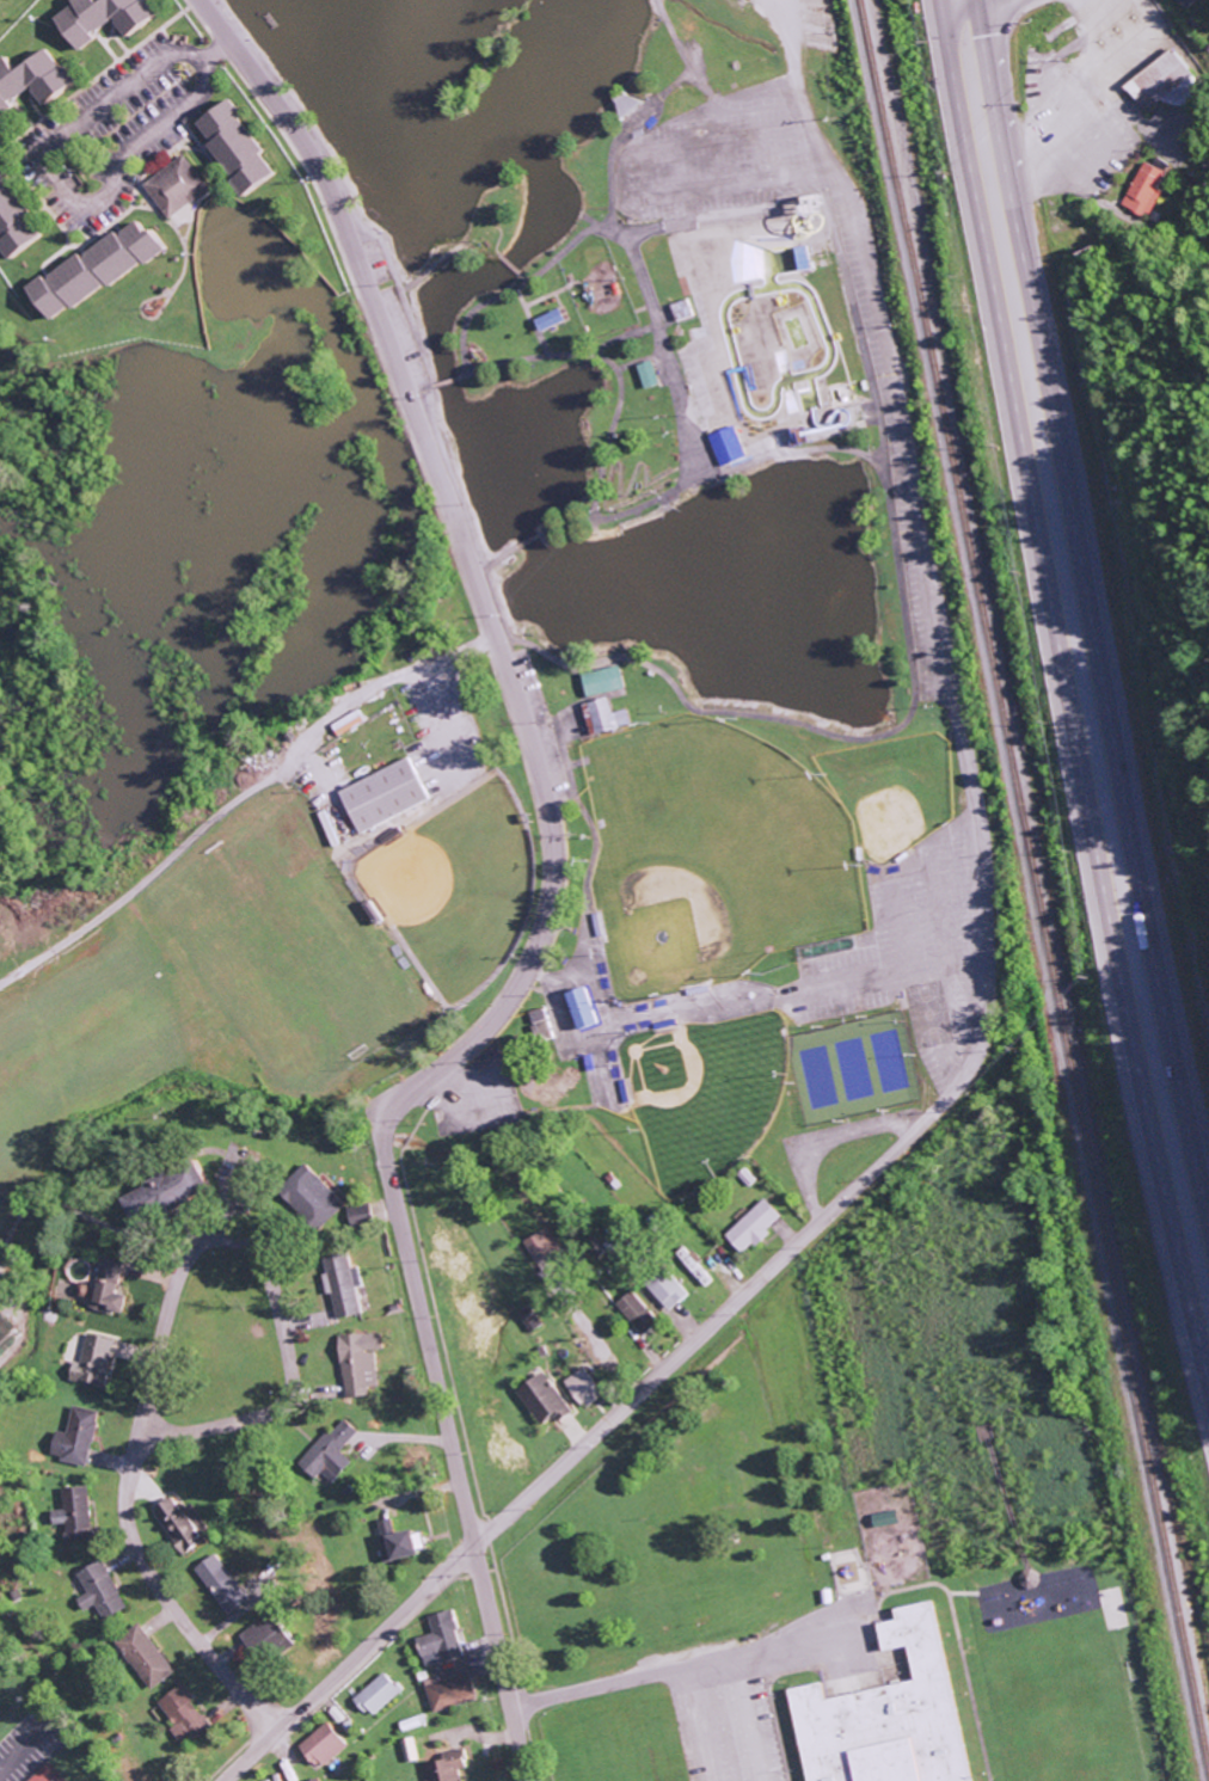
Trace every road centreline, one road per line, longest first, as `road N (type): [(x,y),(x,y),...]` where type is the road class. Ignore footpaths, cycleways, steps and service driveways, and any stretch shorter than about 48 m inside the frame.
road 1 (residential): [(527,1780),(382,1140),(395,1104),(480,1032),(528,963),(550,884),(542,797),(517,706),(333,204),(198,0)]
road 2 (residential): [(226,1780),(916,1128),(972,1049),(984,969),(975,809),(867,277),(851,229)]
road 3 (trunk): [(937,1),(1119,1000),(1208,1411)]
road 4 (trunk): [(1208,1222),(1142,904),(980,0)]
road 5 (residential): [(240,1442),(142,1454),(184,1270),(200,1253),(231,1258),(253,1284),(287,1368),(284,1408),(269,1431),(240,1442)]
road 6 (residential): [(264,1743),(124,1571),(116,1535),(119,1490),(142,1454)]

